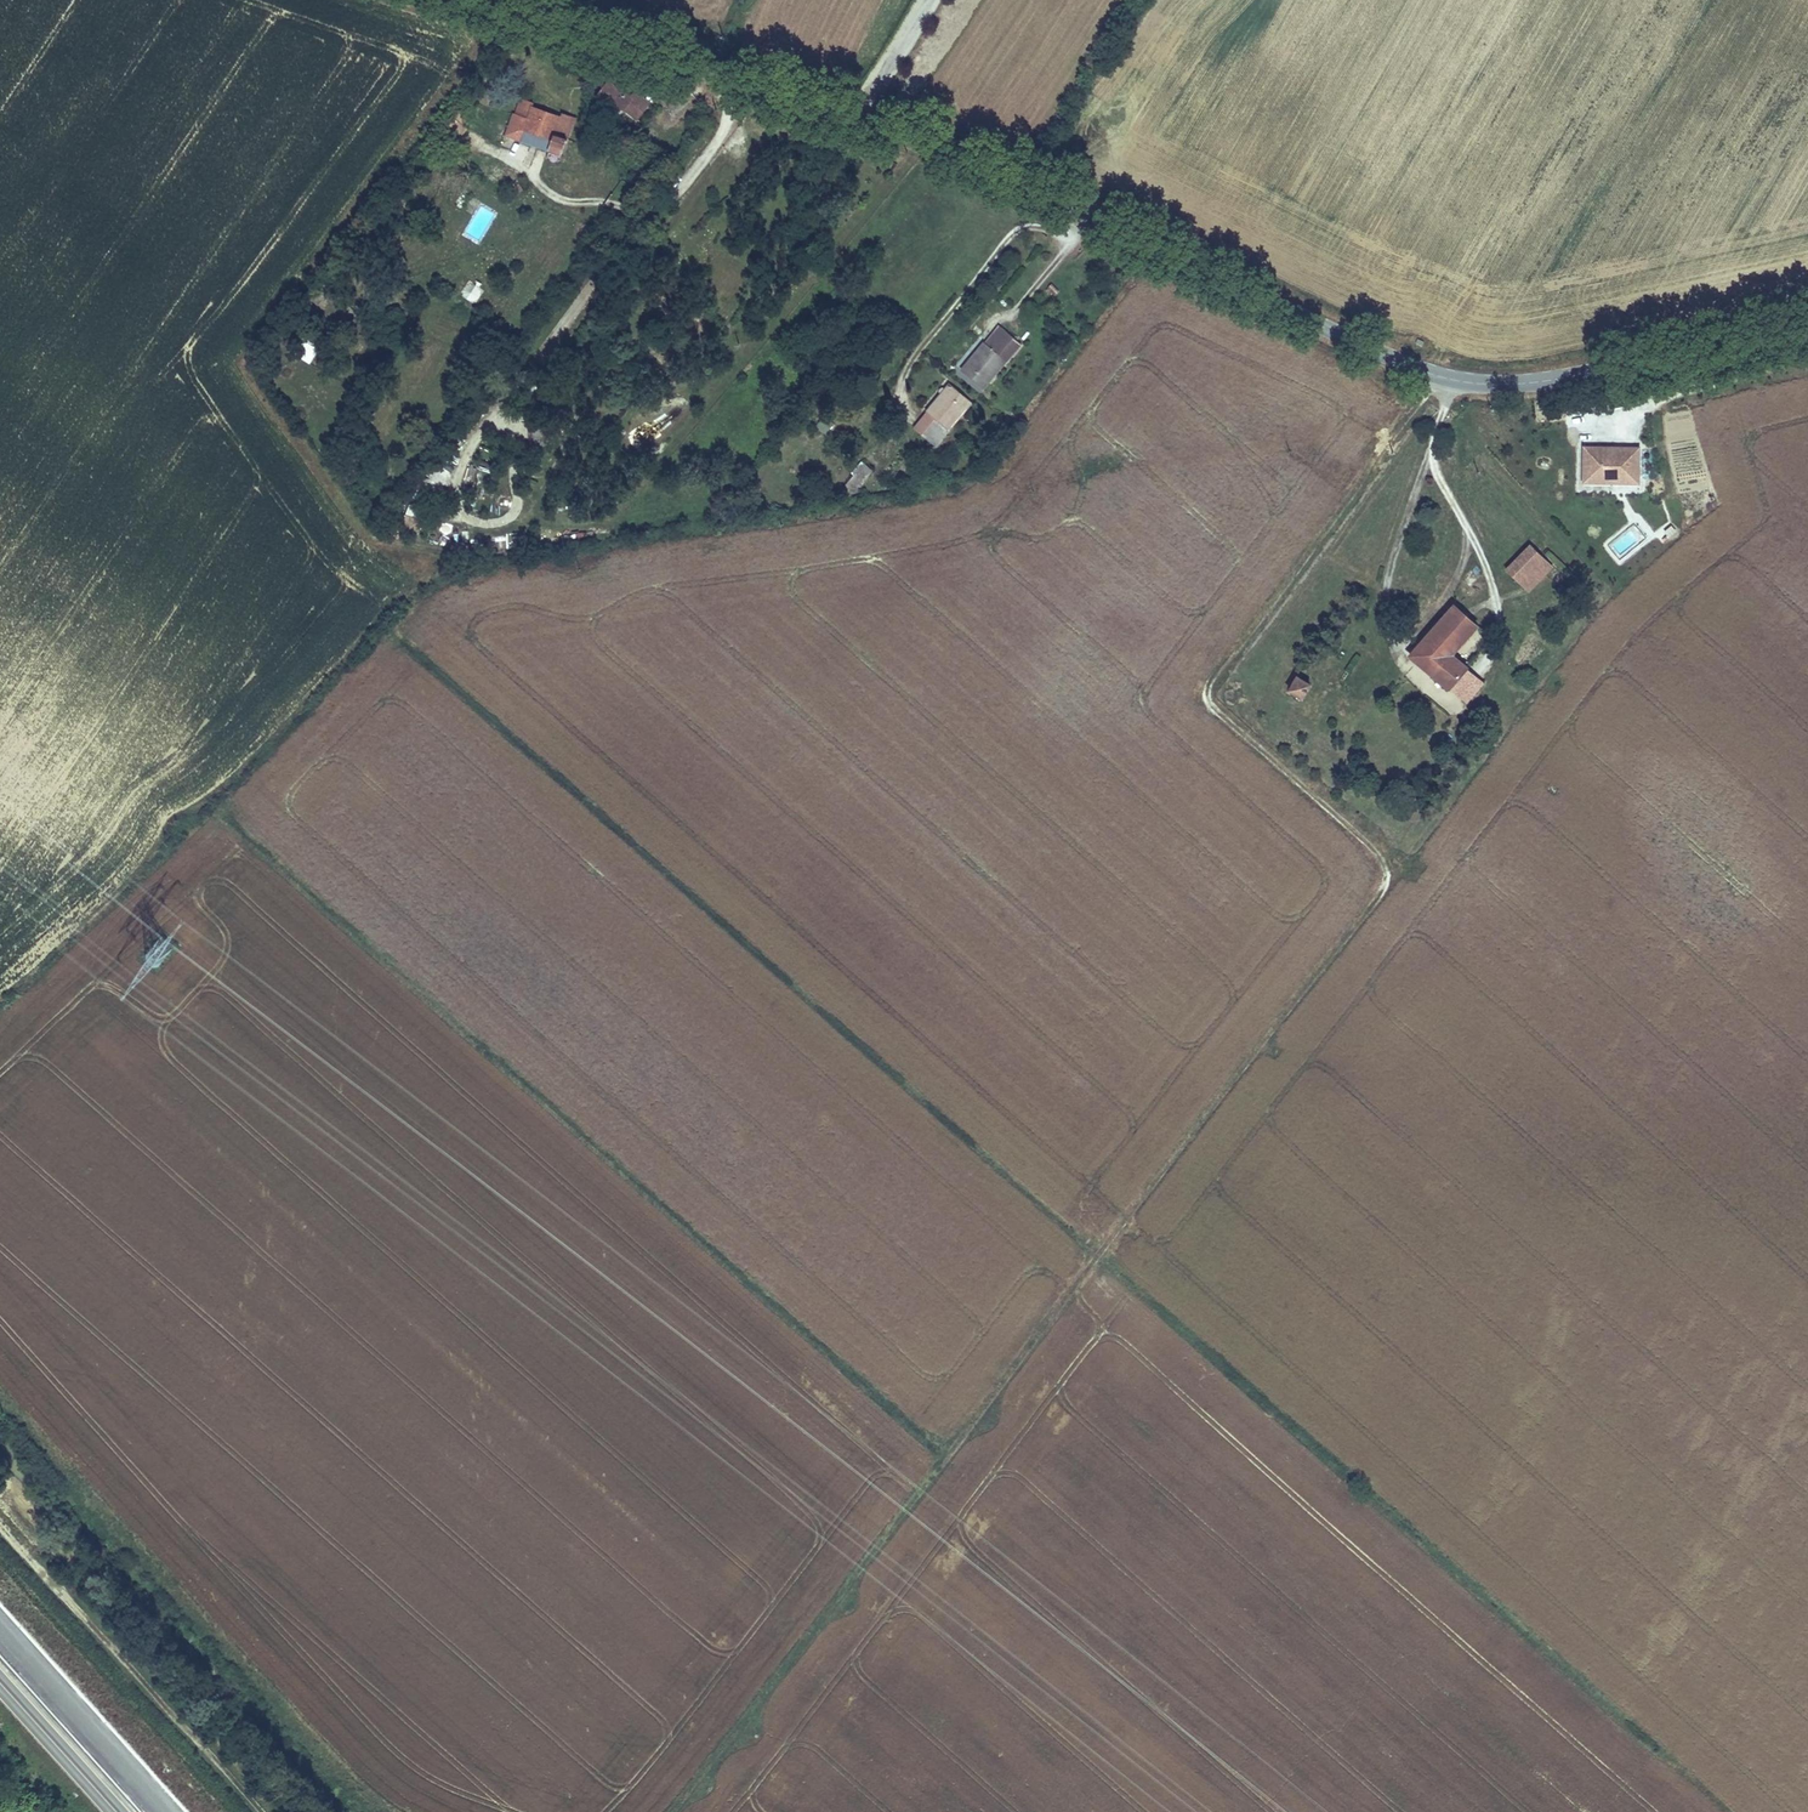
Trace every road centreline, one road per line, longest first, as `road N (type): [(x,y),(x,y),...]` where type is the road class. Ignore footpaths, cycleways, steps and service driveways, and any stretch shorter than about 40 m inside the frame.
road 1 (secondary): [(475,0),(941,139),(1436,378),(1534,383),(1807,323)]
road 2 (track): [(944,1456),(1384,883),(1381,852),(1204,694),(1436,378)]
road 3 (track): [(0,1523),(264,1811)]
road 4 (motorway): [(160,1811),(0,1634)]
road 5 (motorway): [(0,1676),(122,1811)]

